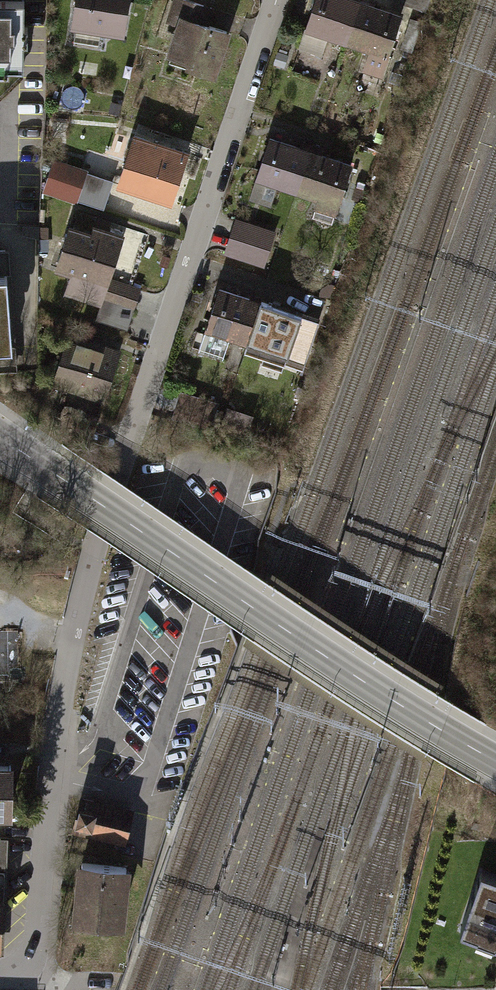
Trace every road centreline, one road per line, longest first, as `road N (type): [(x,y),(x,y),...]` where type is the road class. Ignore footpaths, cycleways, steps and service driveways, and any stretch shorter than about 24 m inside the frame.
road 1 (residential): [(276,0),(83,592),(59,717),(36,945),(24,965),(0,974)]
road 2 (tertiary): [(0,440),(475,747)]

